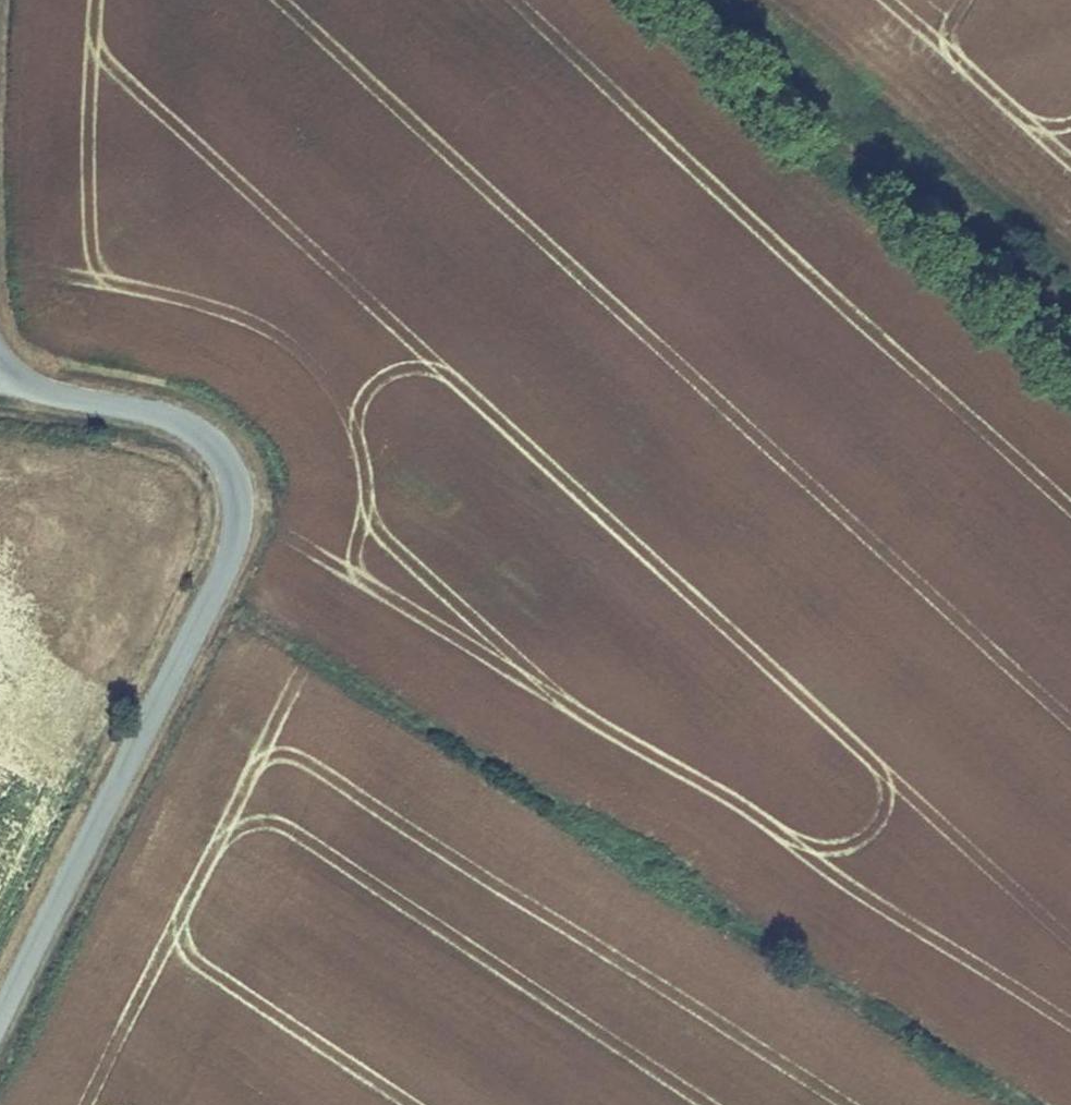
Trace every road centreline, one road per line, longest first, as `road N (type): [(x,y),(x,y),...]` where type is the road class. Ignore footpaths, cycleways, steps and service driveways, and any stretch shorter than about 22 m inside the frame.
road 1 (unclassified): [(0,1018),(218,579),(235,499),(218,456),(176,422),(38,391),(0,365)]

